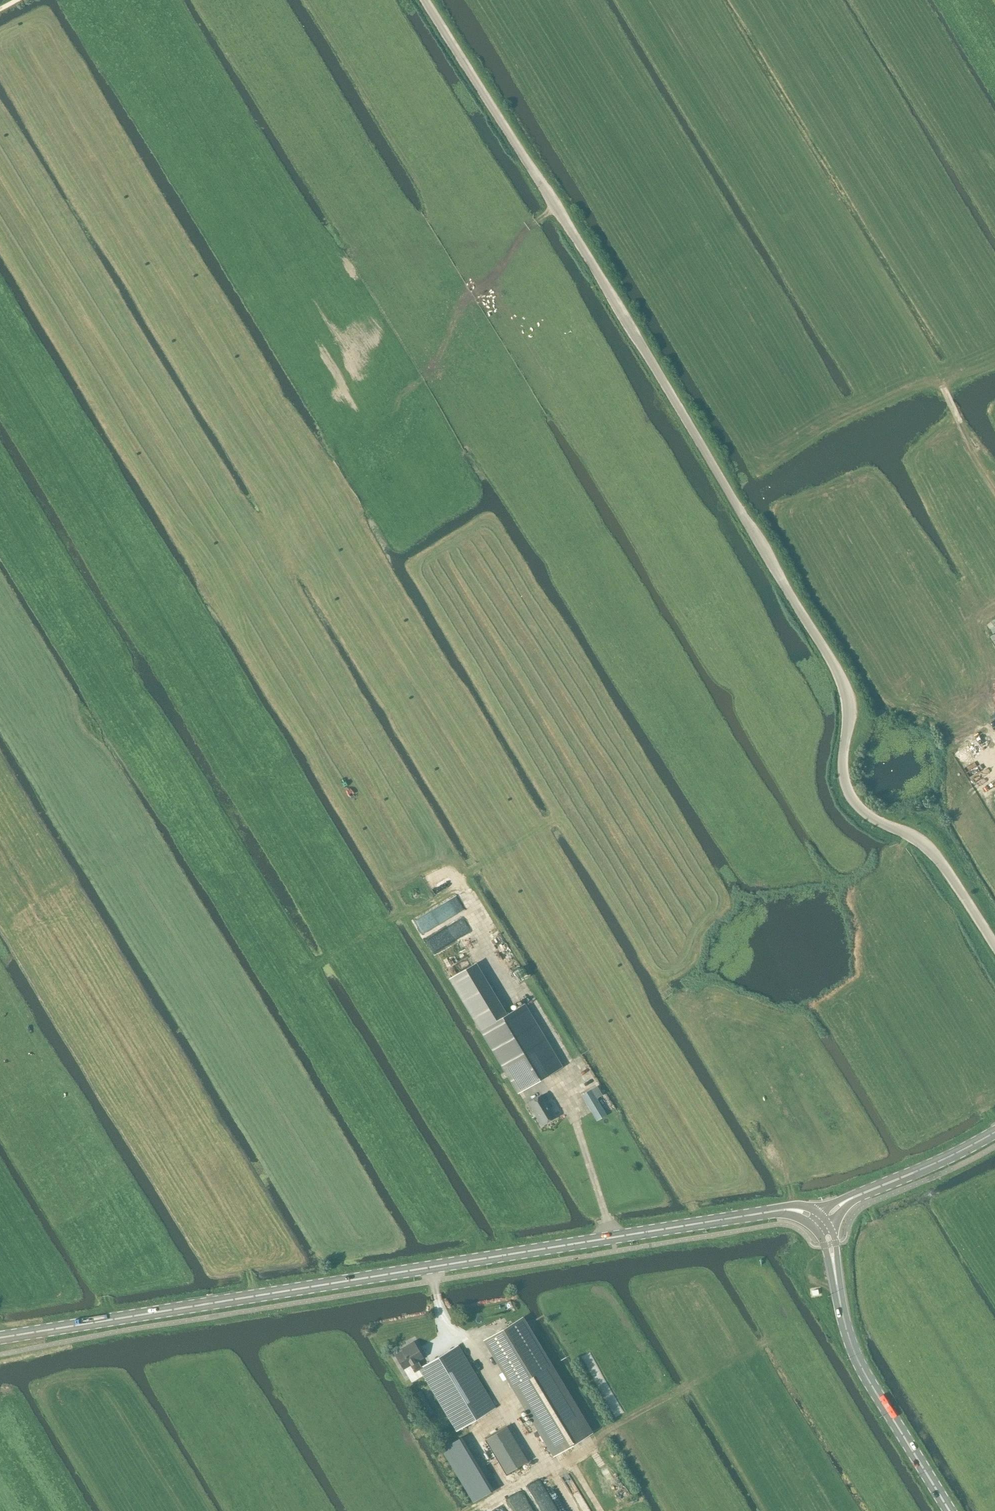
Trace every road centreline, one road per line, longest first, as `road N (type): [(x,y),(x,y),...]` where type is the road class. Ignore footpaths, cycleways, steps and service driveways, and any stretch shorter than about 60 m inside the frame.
road 1 (unclassified): [(994,949),(926,844),(868,817),(845,792),(850,717),(835,666),(424,0)]
road 2 (secondary): [(0,1339),(774,1212),(798,1211),(820,1223)]
road 3 (secondary): [(951,1510),(866,1376),(820,1223)]
road 4 (secondary): [(820,1223),(994,1133)]

